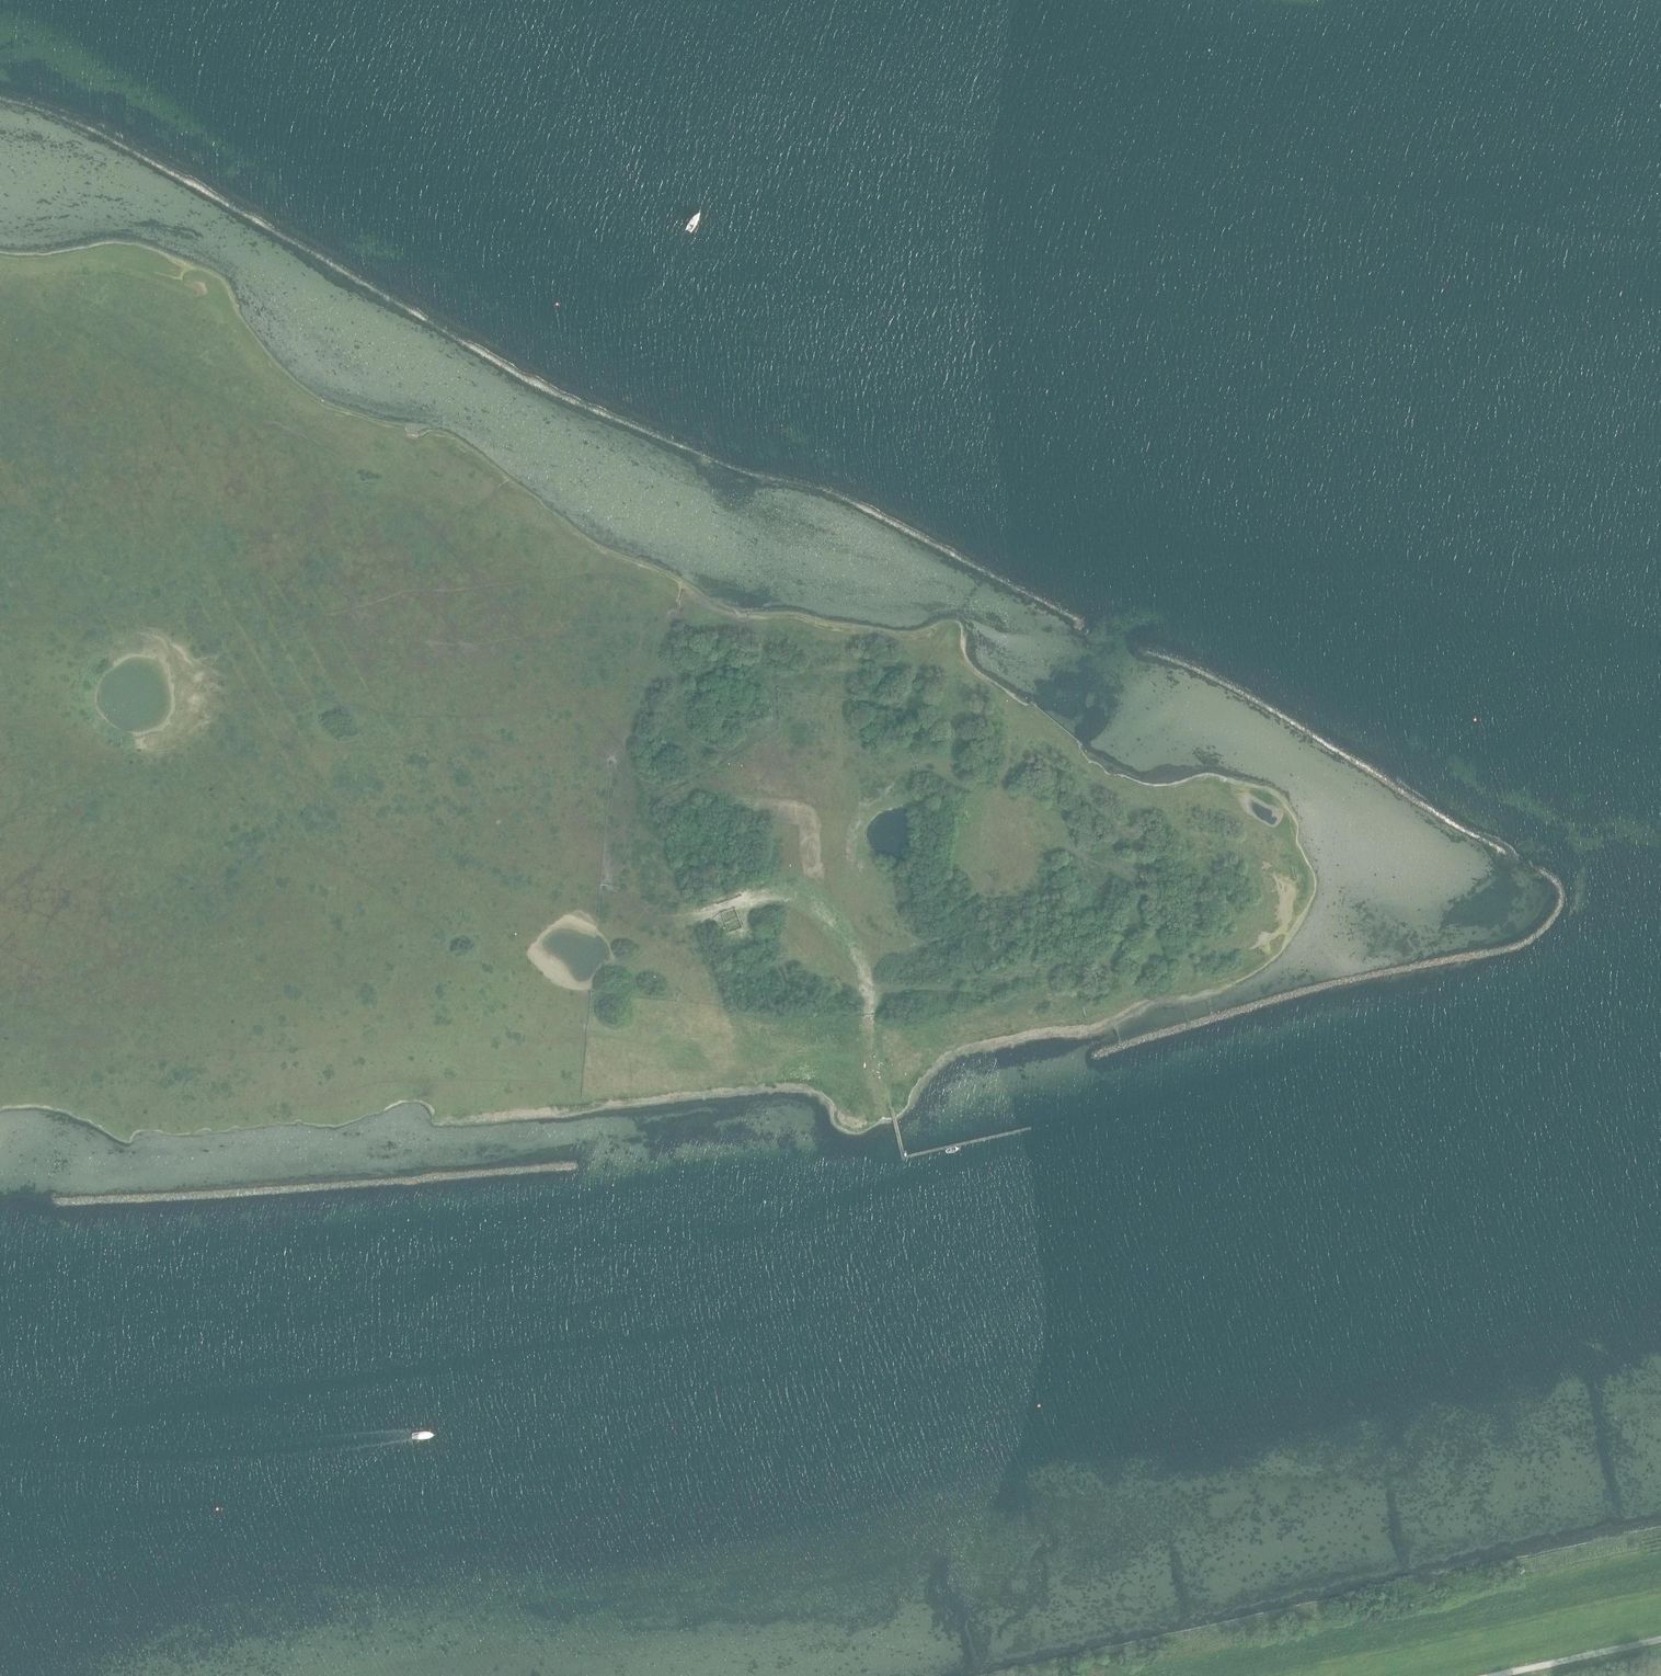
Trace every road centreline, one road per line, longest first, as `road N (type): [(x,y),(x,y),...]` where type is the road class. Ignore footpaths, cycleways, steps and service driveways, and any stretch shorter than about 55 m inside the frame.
road 1 (unclassified): [(1660,1639),(1494,1675)]

